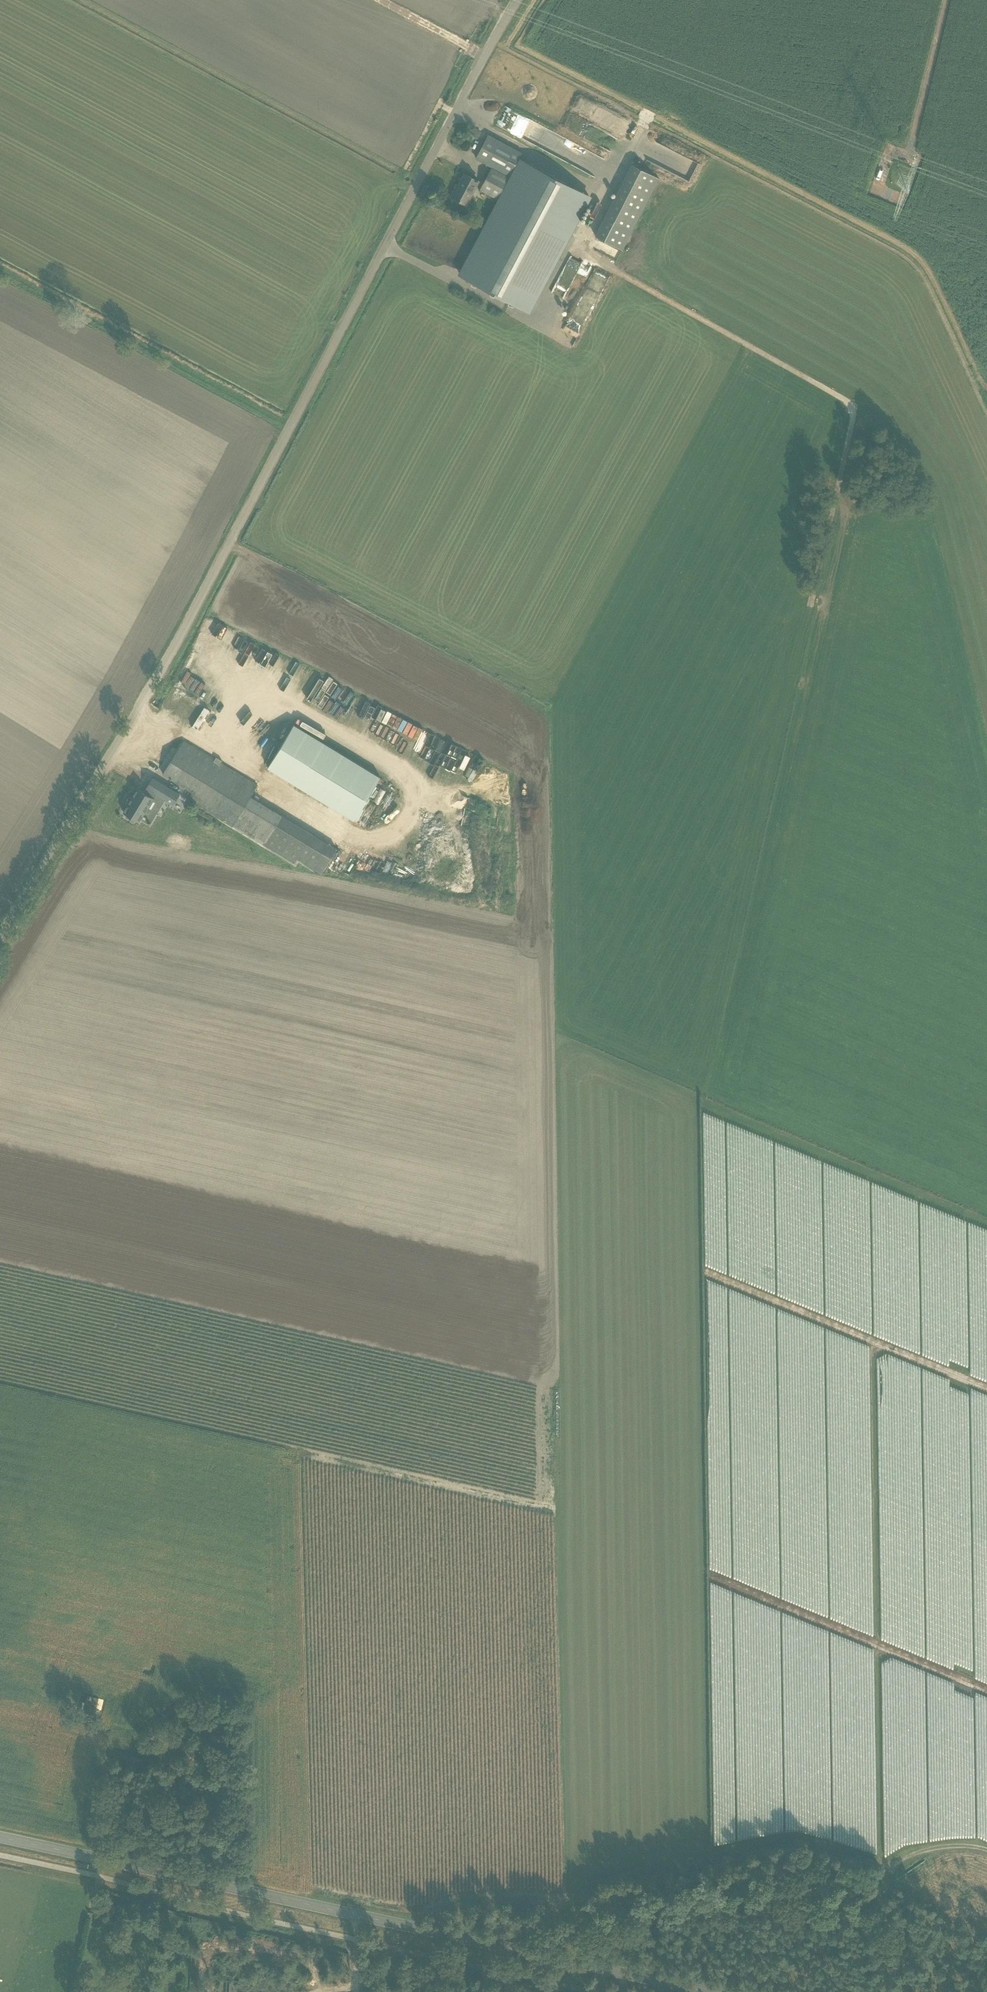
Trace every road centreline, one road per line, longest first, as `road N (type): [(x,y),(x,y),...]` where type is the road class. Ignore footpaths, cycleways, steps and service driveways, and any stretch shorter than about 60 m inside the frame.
road 1 (unclassified): [(0,935),(242,521),(519,0)]
road 2 (tertiary): [(696,1991),(0,1837)]
road 3 (track): [(292,424),(0,267)]

